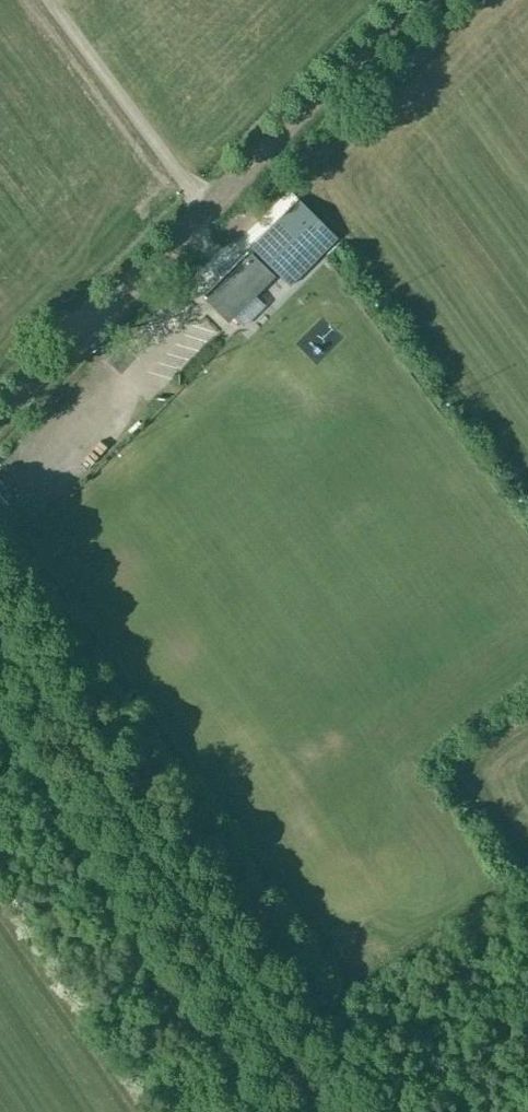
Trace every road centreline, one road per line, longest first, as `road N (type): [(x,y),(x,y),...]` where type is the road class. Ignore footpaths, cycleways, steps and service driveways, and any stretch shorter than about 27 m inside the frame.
road 1 (tertiary): [(0,408),(412,0)]
road 2 (track): [(321,1111),(0,629)]
road 3 (track): [(0,681),(285,1111)]
road 4 (track): [(208,208),(49,0)]

